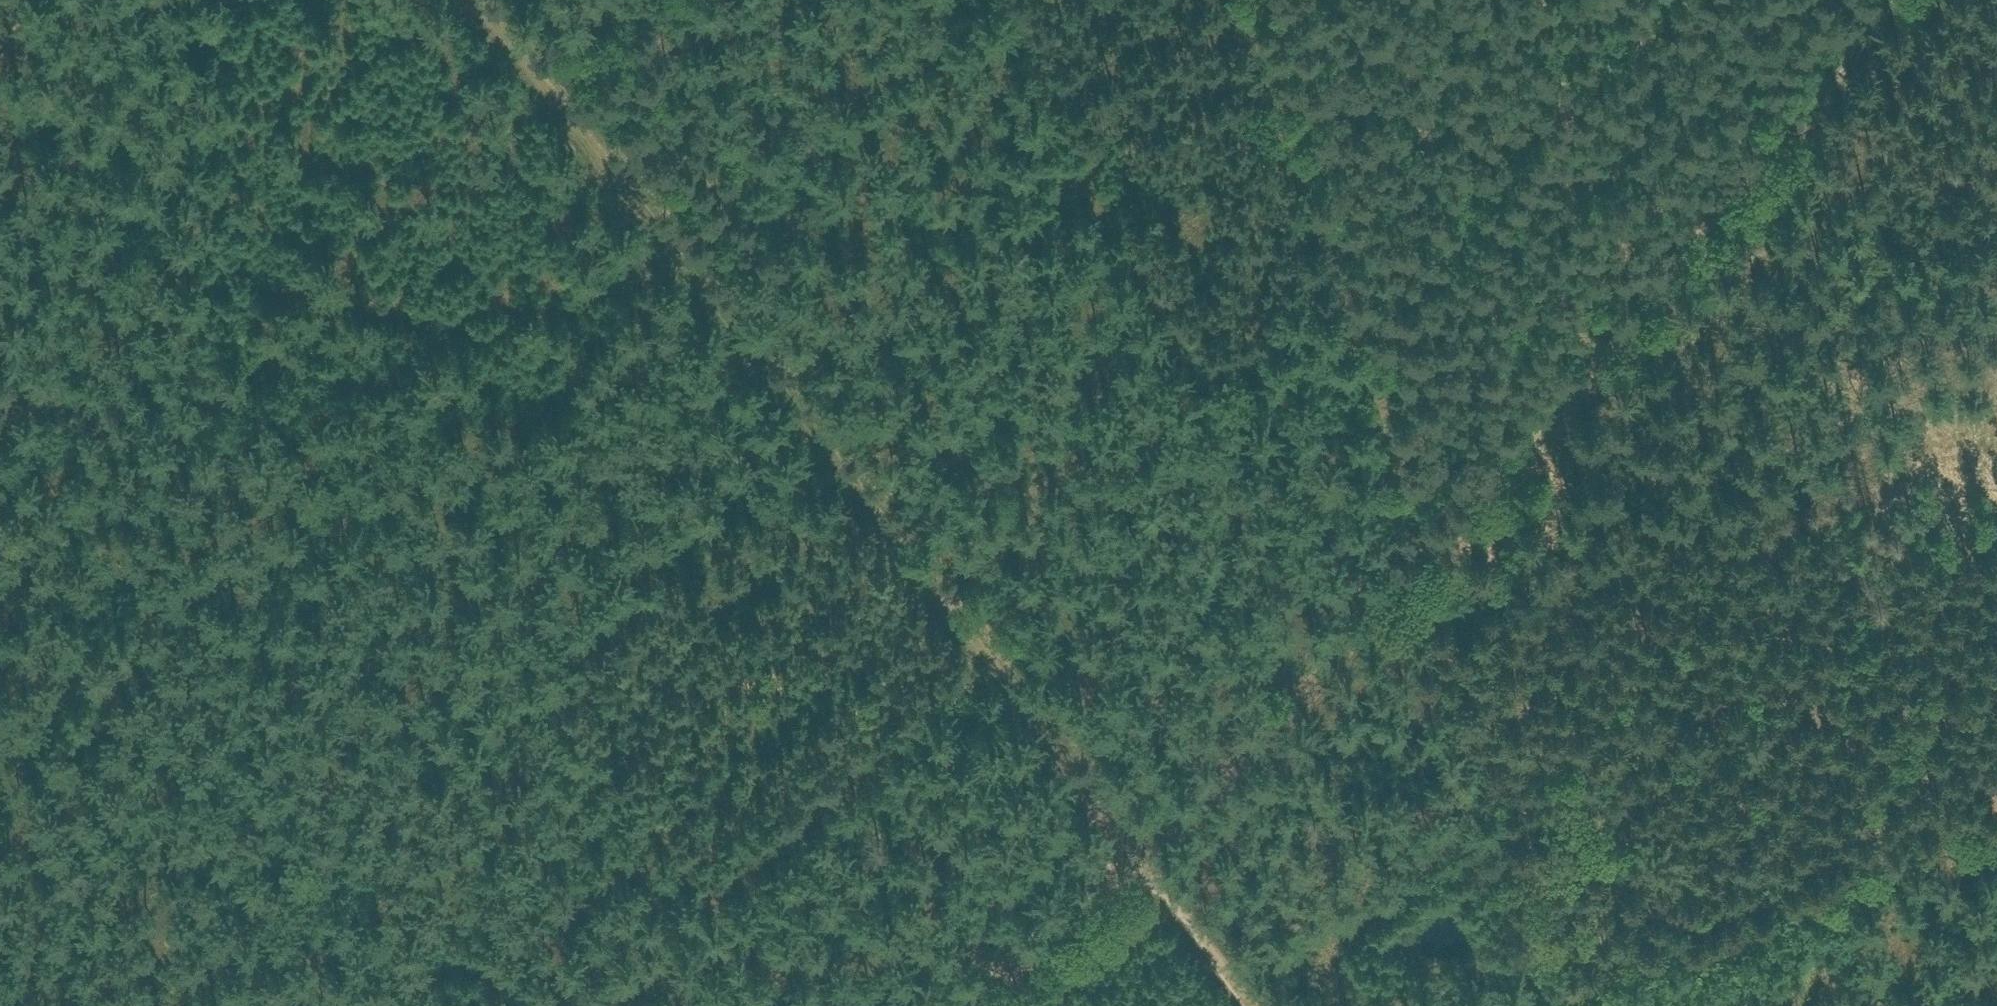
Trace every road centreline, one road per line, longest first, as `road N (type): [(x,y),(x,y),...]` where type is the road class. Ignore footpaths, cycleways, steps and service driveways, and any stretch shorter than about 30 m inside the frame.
road 1 (track): [(1871,0),(1754,154),(1484,474),(1139,839)]
road 2 (track): [(1139,839),(480,0)]
road 3 (track): [(1373,1005),(1426,981),(1529,991),(1827,885)]
road 4 (track): [(963,1005),(1139,839)]
road 5 (track): [(1270,1005),(1139,839)]
road 6 (track): [(1827,885),(1996,818)]

